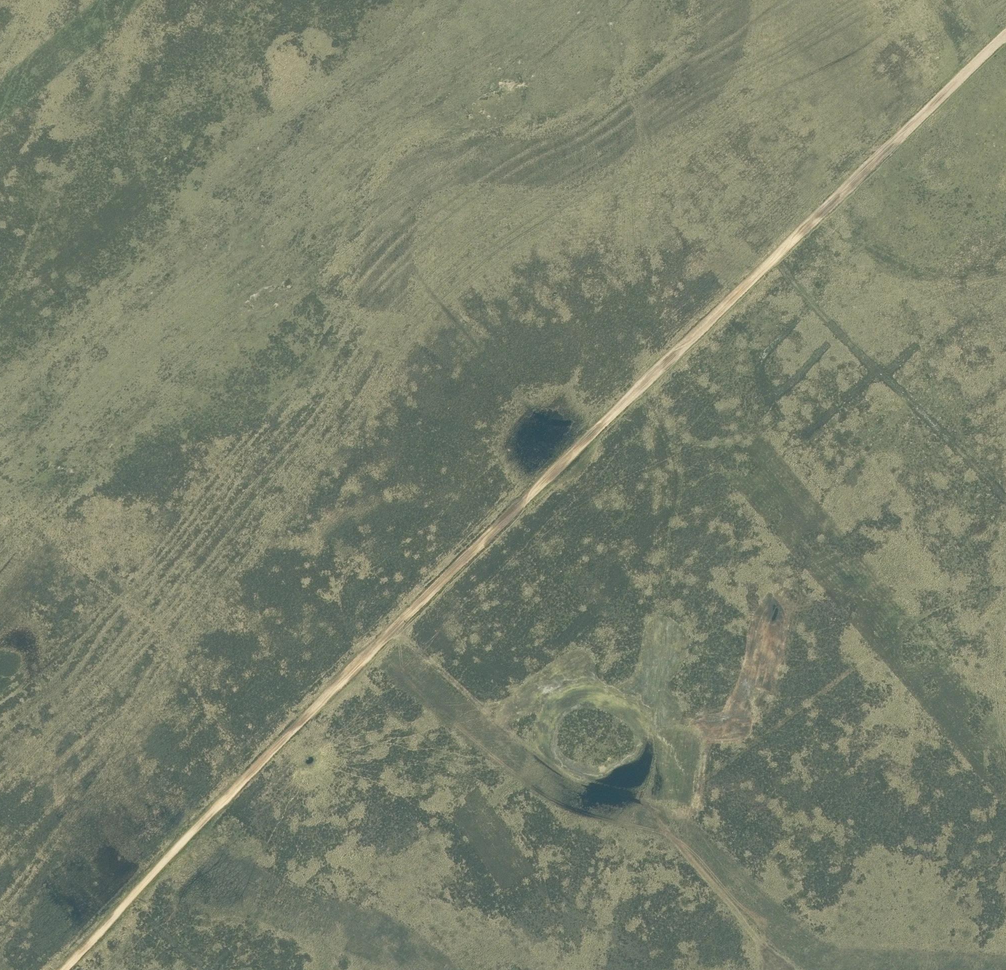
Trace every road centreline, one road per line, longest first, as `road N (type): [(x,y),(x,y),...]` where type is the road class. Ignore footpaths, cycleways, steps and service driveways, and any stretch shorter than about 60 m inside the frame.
road 1 (track): [(61,969),(387,635),(1005,40)]

